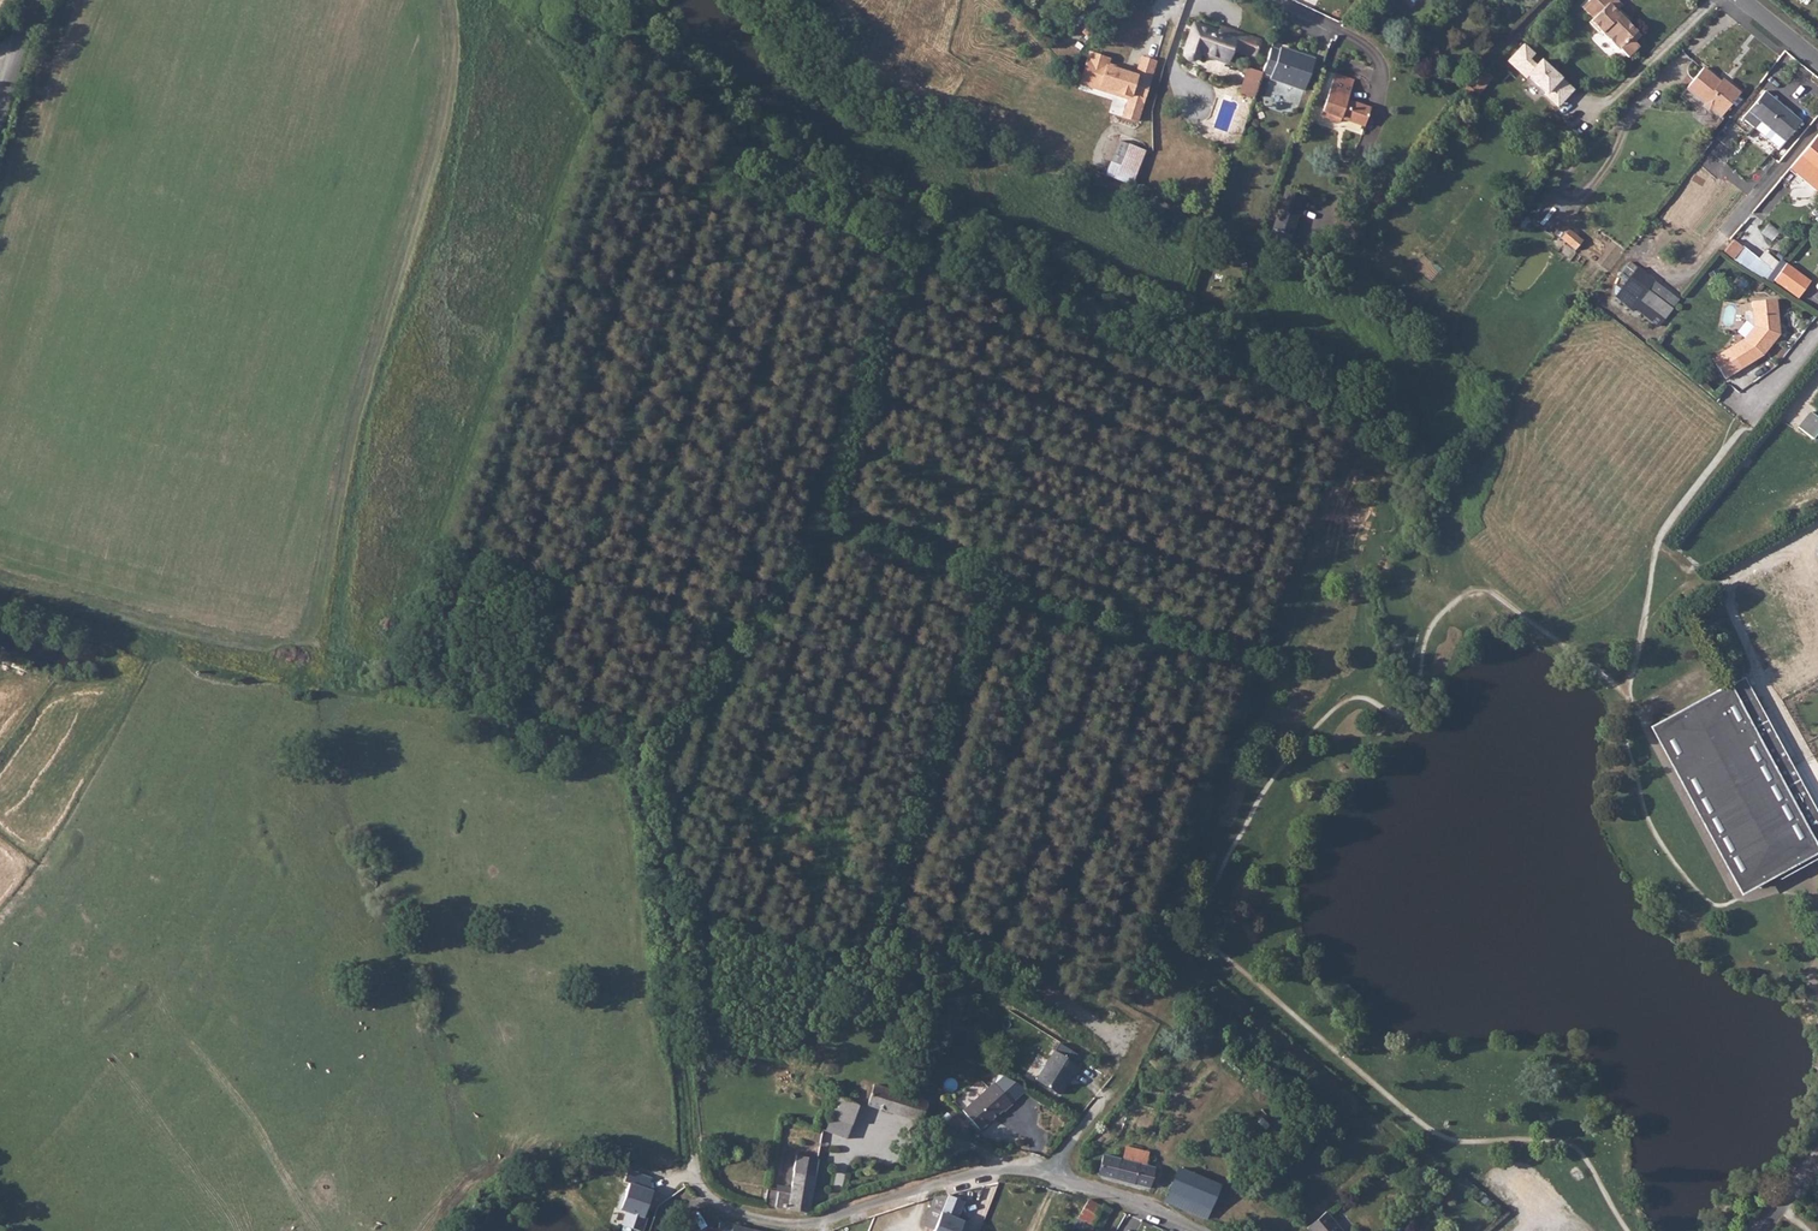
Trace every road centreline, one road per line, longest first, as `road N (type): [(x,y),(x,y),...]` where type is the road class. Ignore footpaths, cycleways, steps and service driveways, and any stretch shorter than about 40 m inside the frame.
road 1 (residential): [(1200,1230),(1021,1171),(954,1179),(805,1223),(741,1215),(702,1192)]
road 2 (track): [(685,1051),(692,1174),(702,1192)]

